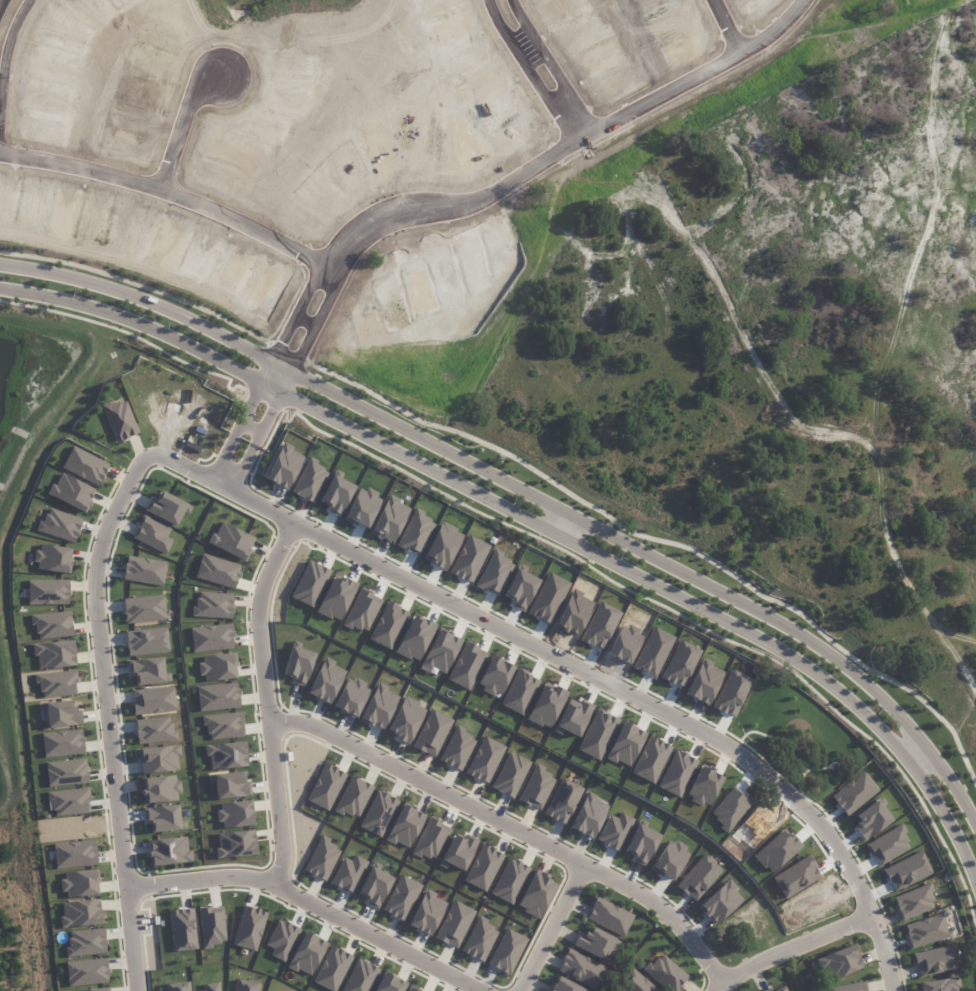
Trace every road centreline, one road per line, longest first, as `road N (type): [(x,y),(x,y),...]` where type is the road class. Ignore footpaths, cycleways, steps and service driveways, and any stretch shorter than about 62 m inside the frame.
road 1 (tertiary): [(0,284),(92,304),(162,335),(809,667),(905,755),(961,843),(975,890)]
road 2 (tertiary): [(975,821),(924,740),(827,647),(732,591),(171,302),(98,272),(0,252)]
road 3 (residential): [(149,451),(756,769),(829,837),(861,892),(892,990)]
road 4 (residential): [(149,451),(101,527),(89,580),(132,990)]
road 5 (residential): [(330,267),(381,215),(489,195),(769,36),(804,0)]
road 6 (residential): [(265,713),(300,723),(649,897),(718,982)]
road 7 (residential): [(121,878),(230,876),(275,885),(482,990)]
road 8 (residential): [(293,522),(261,589),(275,885)]
road 9 (residential): [(330,267),(161,189),(10,154)]
road 10 (residential): [(870,914),(751,960),(709,990)]
road 11 (residential): [(515,990),(583,863)]
road 12 (residential): [(268,352),(222,457),(221,486)]
road 13 (residential): [(221,486),(241,468),(294,366)]
road 14 (residential): [(488,0),(544,94),(567,106)]
road 15 (residential): [(218,75),(187,107),(161,189)]
road 16 (residential): [(567,106),(562,82),(511,0)]

